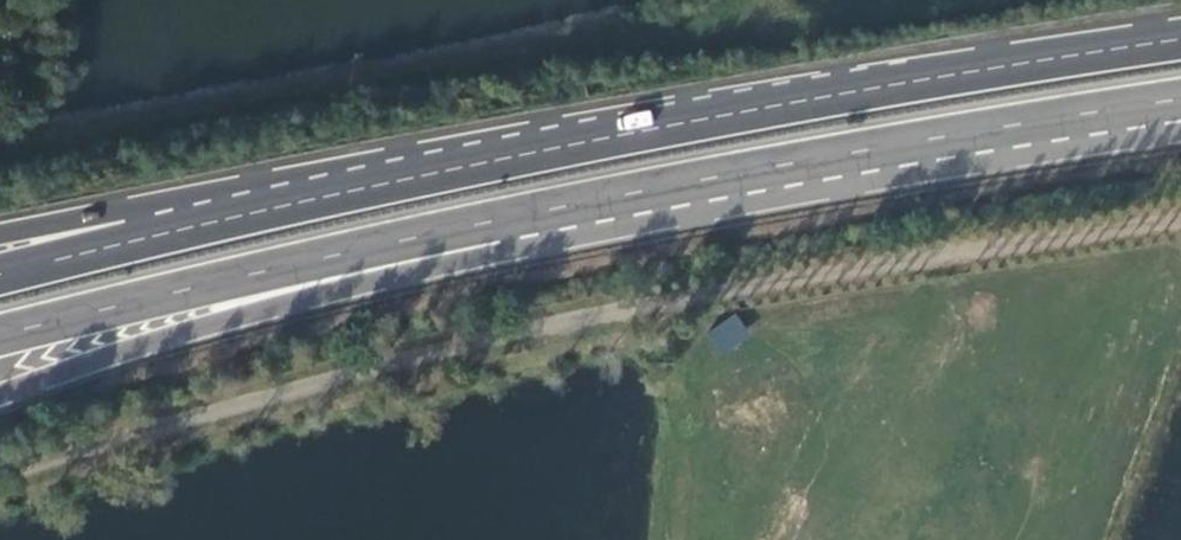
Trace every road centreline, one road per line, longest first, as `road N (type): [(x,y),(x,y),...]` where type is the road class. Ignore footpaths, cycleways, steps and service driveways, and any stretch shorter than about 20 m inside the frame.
road 1 (trunk): [(0,401),(328,298),(1180,111)]
road 2 (track): [(0,489),(172,422),(729,288),(1180,217)]
road 3 (trunk): [(0,339),(189,286),(1180,109)]
road 4 (trunk): [(731,113),(0,273)]
road 5 (trunk): [(731,113),(0,236)]
road 6 (trunk): [(1180,48),(731,113)]

